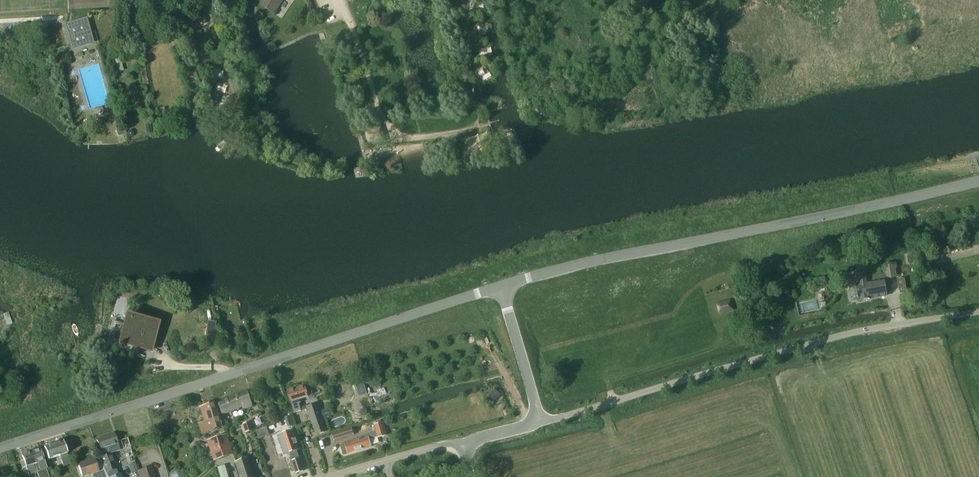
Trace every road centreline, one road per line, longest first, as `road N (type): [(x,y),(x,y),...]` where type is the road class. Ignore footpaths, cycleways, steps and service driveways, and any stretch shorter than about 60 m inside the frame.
road 1 (tertiary): [(0,446),(509,285)]
road 2 (tertiary): [(509,285),(978,184)]
road 3 (unclassified): [(539,424),(828,340),(978,312)]
road 4 (track): [(286,159),(263,144),(242,114),(211,25)]
road 5 (unclassified): [(539,424),(509,285)]
road 6 (unclassified): [(346,476),(462,445)]

